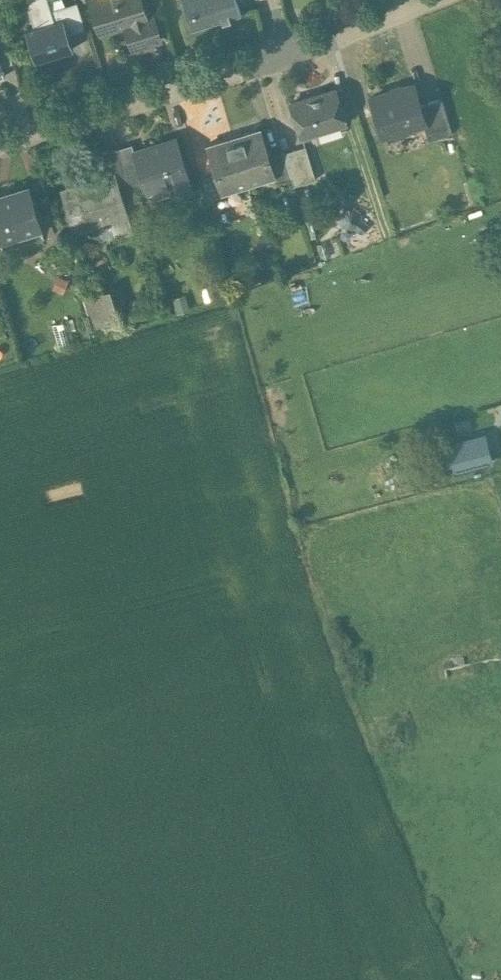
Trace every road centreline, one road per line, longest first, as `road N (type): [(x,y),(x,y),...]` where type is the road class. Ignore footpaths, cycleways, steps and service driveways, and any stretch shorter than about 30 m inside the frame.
road 1 (residential): [(0,141),(292,49)]
road 2 (residential): [(292,49),(409,0)]

